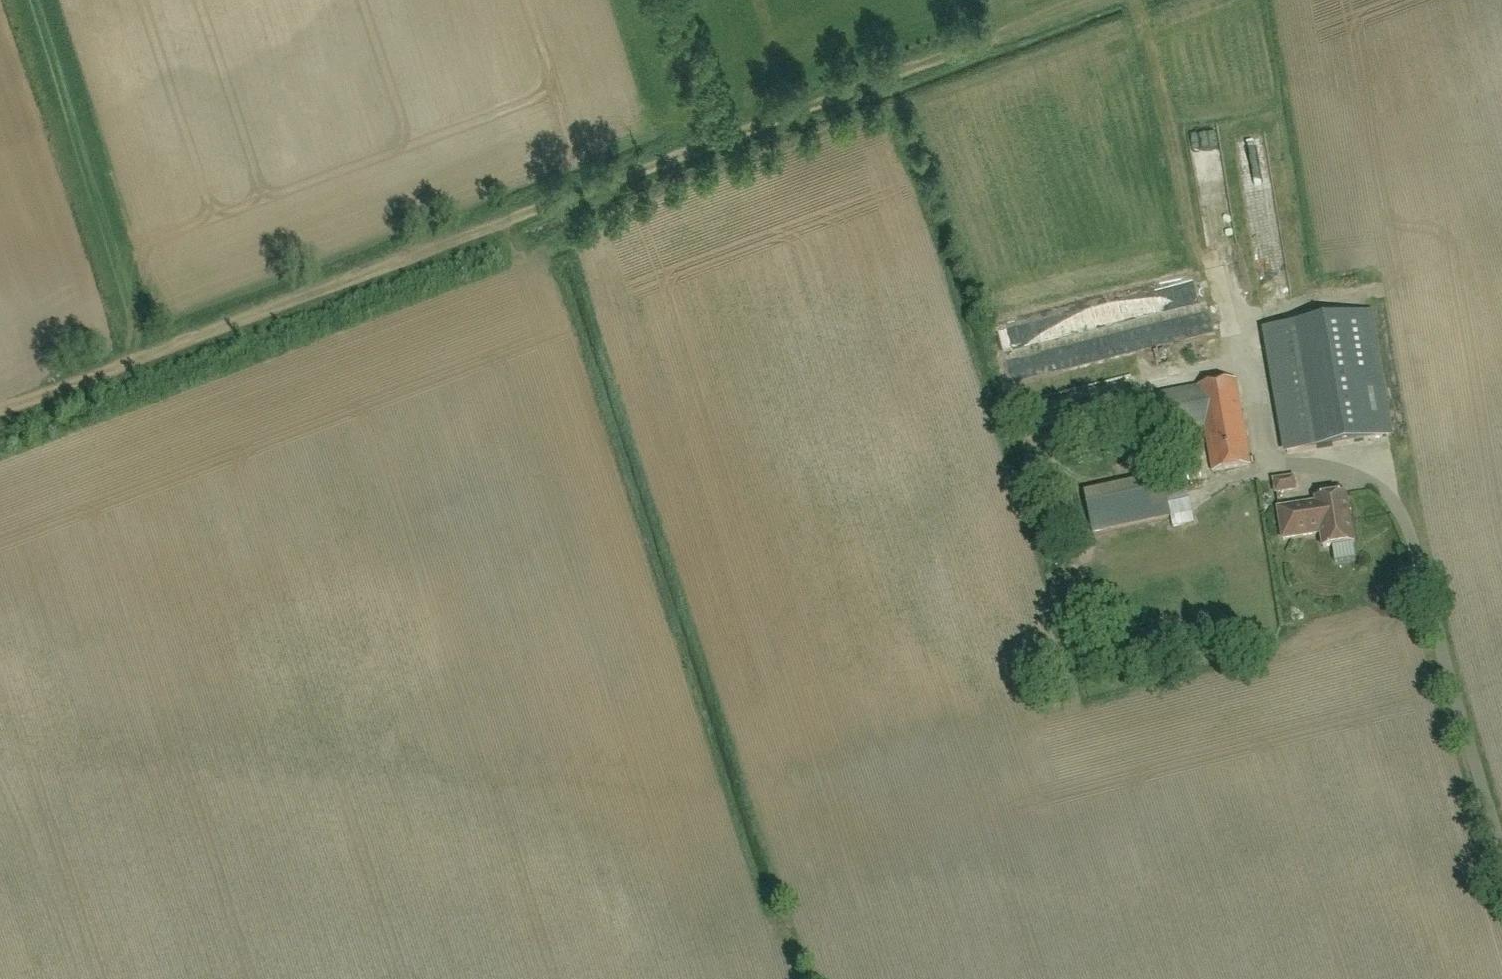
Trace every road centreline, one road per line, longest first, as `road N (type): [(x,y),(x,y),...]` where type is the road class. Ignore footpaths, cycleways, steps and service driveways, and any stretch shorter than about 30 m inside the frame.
road 1 (unclassified): [(1427,590),(1501,842)]

